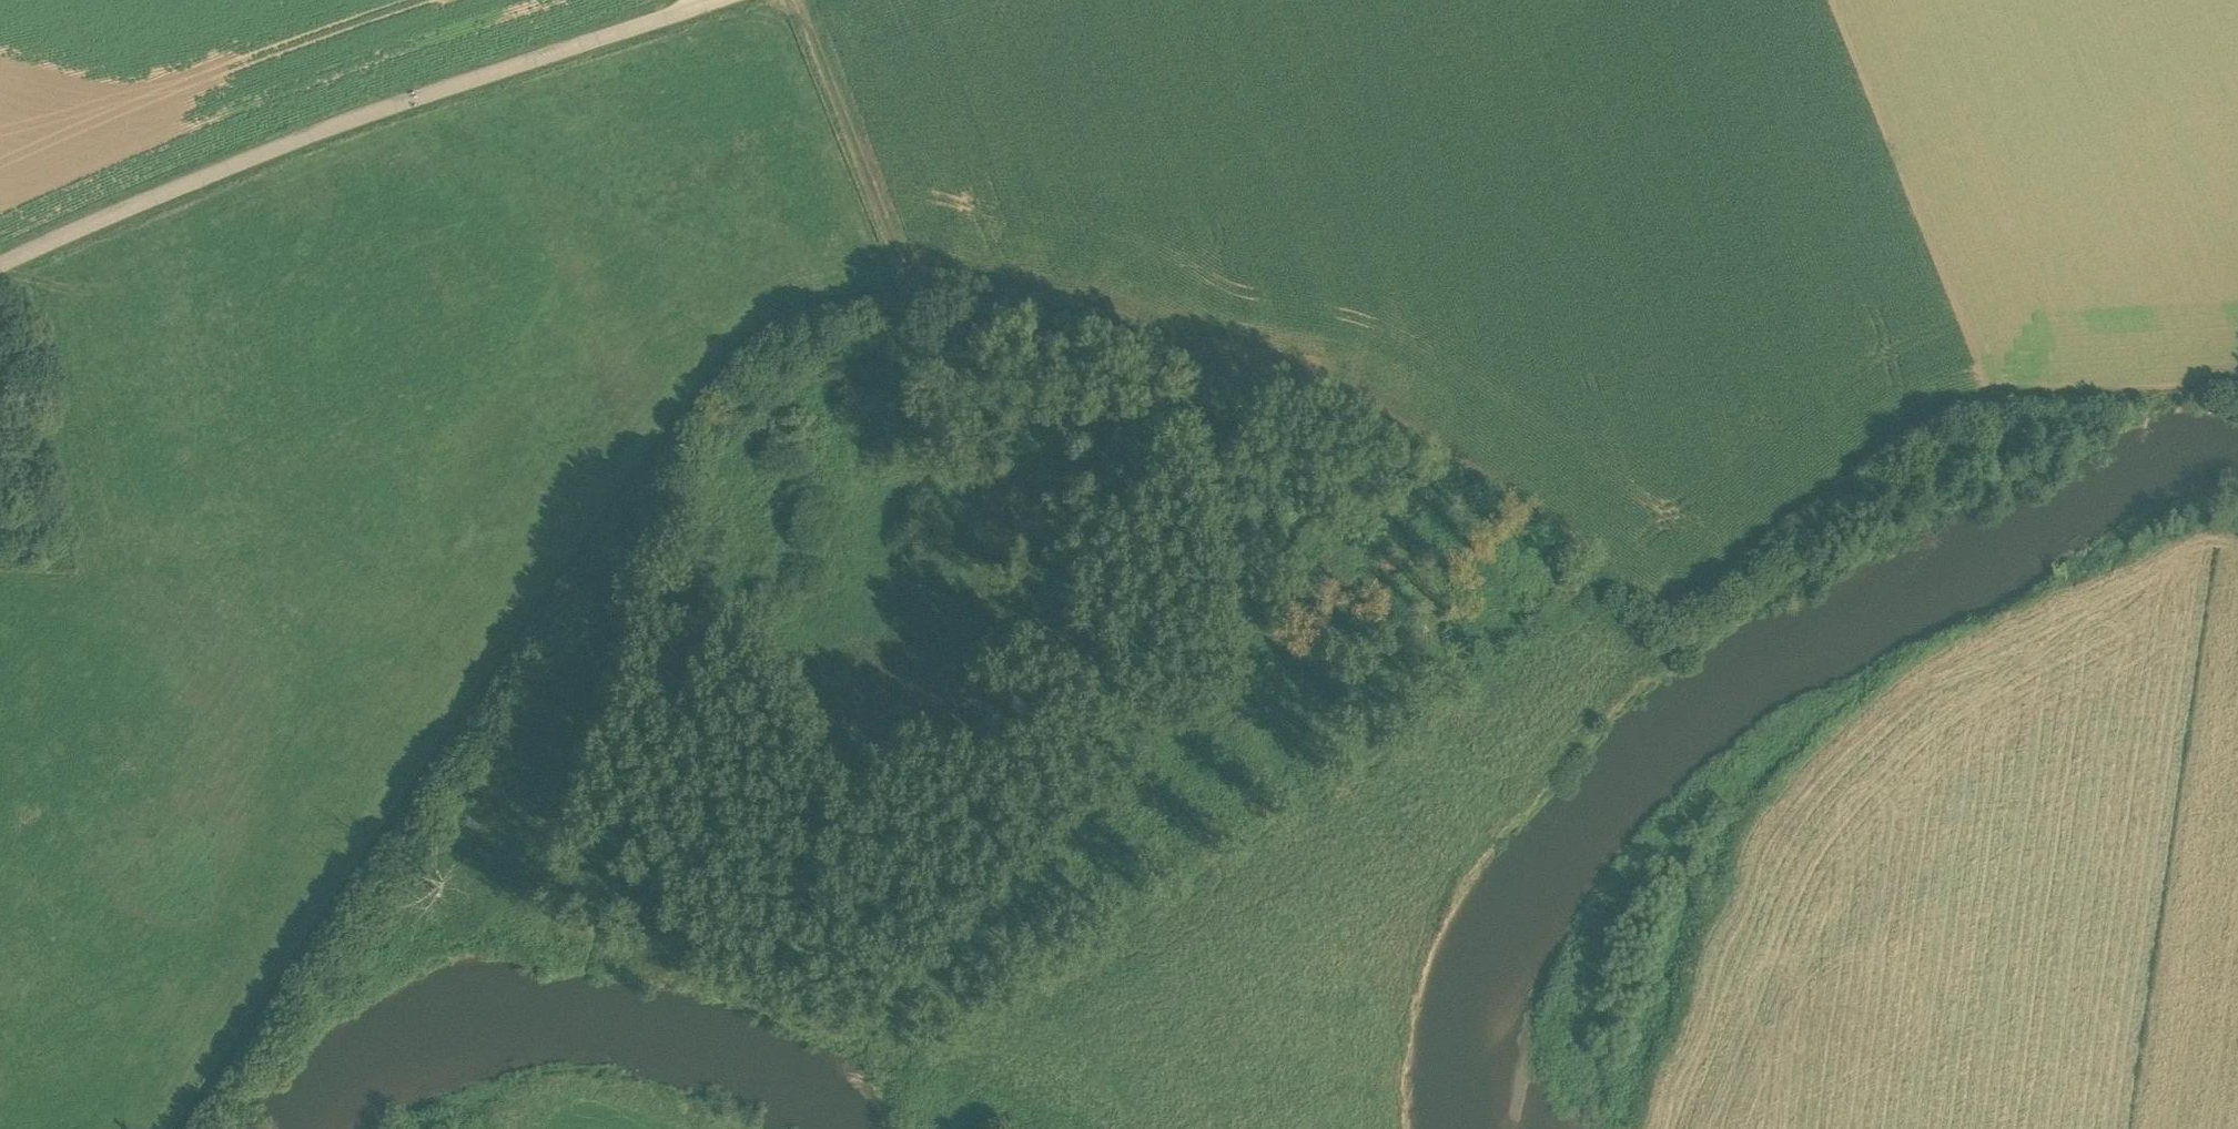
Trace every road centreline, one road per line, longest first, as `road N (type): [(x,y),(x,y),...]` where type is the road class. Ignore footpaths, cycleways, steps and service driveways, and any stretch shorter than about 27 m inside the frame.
road 1 (unclassified): [(0,266),(254,157),(715,0)]
road 2 (track): [(919,283),(1094,327),(1141,358),(1180,398),(1343,496),(1414,581),(1461,699)]
road 3 (track): [(801,0),(919,283)]

